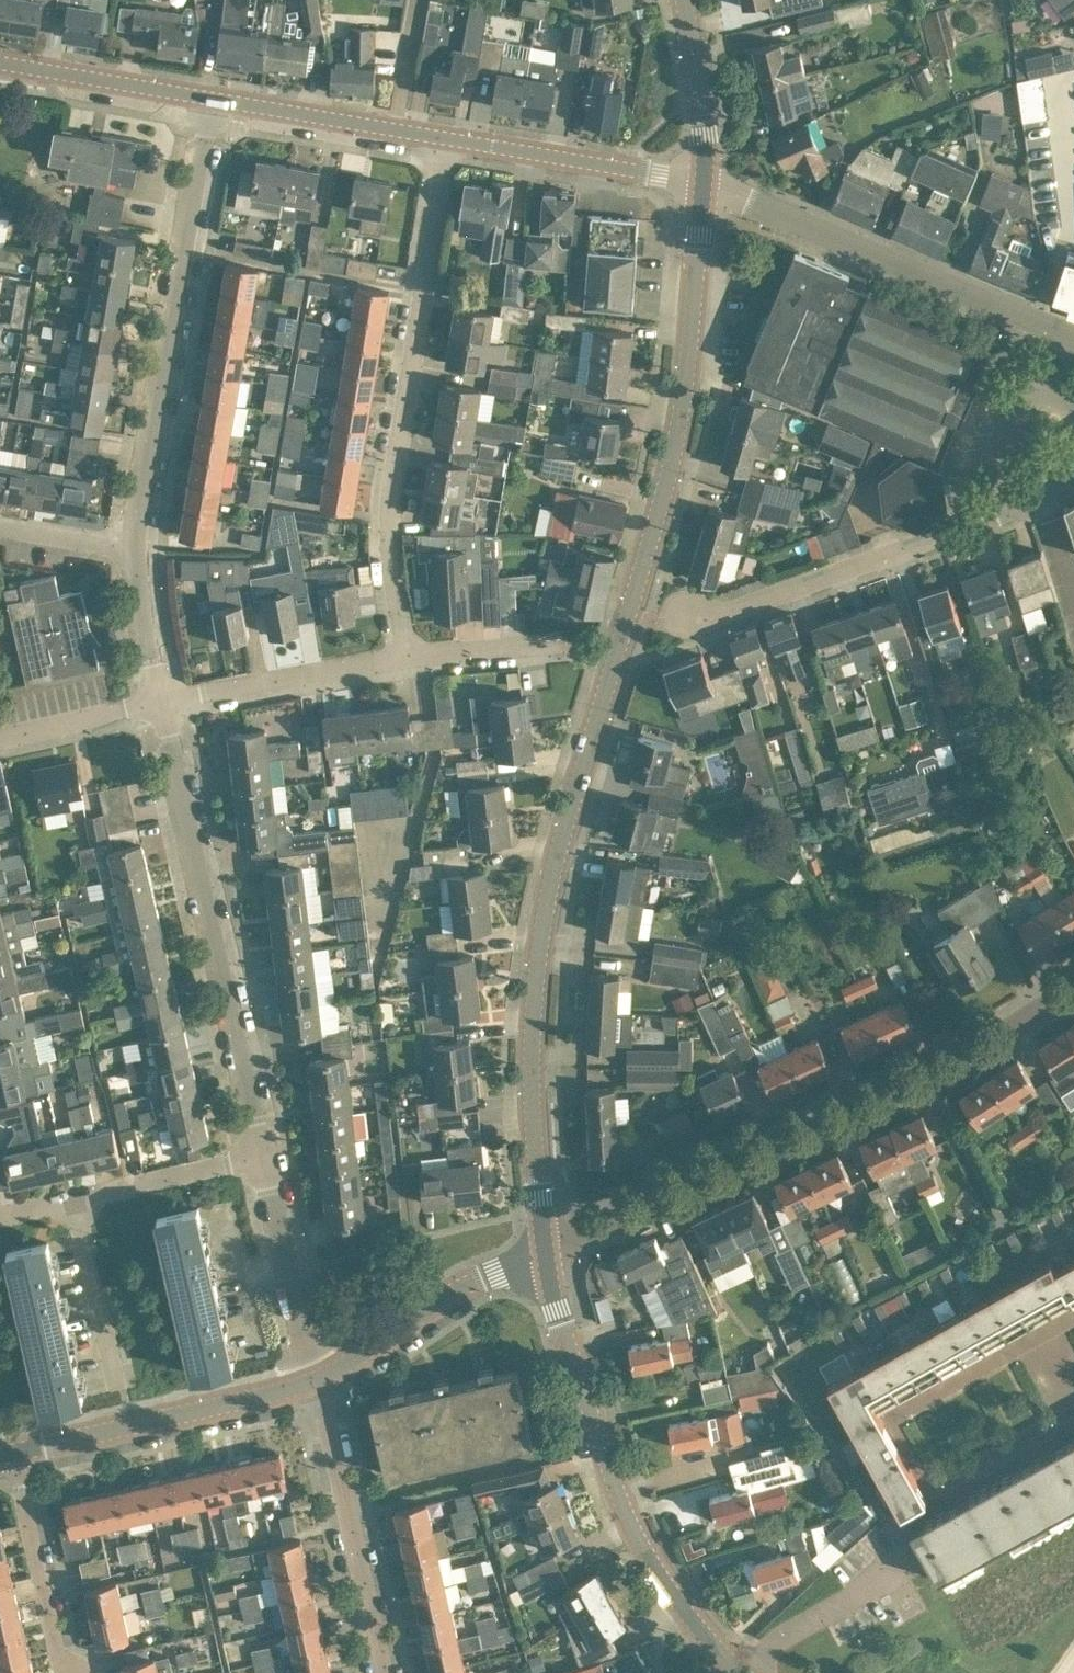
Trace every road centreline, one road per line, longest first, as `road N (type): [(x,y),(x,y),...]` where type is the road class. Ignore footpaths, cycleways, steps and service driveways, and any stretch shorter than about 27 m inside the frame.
road 1 (tertiary): [(544,1258),(532,1079),(541,934),(662,505),(685,396),(704,181)]
road 2 (residential): [(544,1258),(931,1077),(1073,984)]
road 3 (residential): [(404,657),(388,517),(449,138)]
road 4 (residential): [(261,1159),(162,700)]
road 5 (tertiary): [(745,1672),(692,1619),(644,1547),(600,1444),(544,1258)]
road 6 (residential): [(133,549),(209,97)]
road 7 (residential): [(1073,460),(1014,511),(676,627)]
road 8 (residential): [(1073,331),(704,181)]
road 9 (unclassified): [(13,1449),(314,1378)]
road 10 (unclassified): [(314,1378),(437,1300),(544,1258)]
road 11 (tertiary): [(704,181),(449,138)]
road 12 (residential): [(162,700),(404,657)]
road 13 (residential): [(70,1672),(62,1666),(13,1449)]
road 14 (residential): [(314,1378),(261,1159)]
road 15 (tertiary): [(209,97),(0,61)]
road 16 (residential): [(341,1496),(536,1450)]
road 17 (residential): [(73,1199),(261,1159)]
road 18 (residential): [(121,1385),(73,1199)]
road 19 (tertiary): [(395,129),(209,97)]
road 20 (tertiary): [(704,181),(704,113),(684,0)]
road 21 (residential): [(381,1672),(341,1496)]
road 22 (residential): [(0,739),(162,700)]
road 23 (residential): [(404,657),(565,643)]
road 24 (residential): [(162,700),(133,549)]
road 25 (residential): [(0,525),(133,549)]
road 26 (residential): [(418,0),(395,129)]
road 27 (residential): [(341,1496),(314,1378)]

